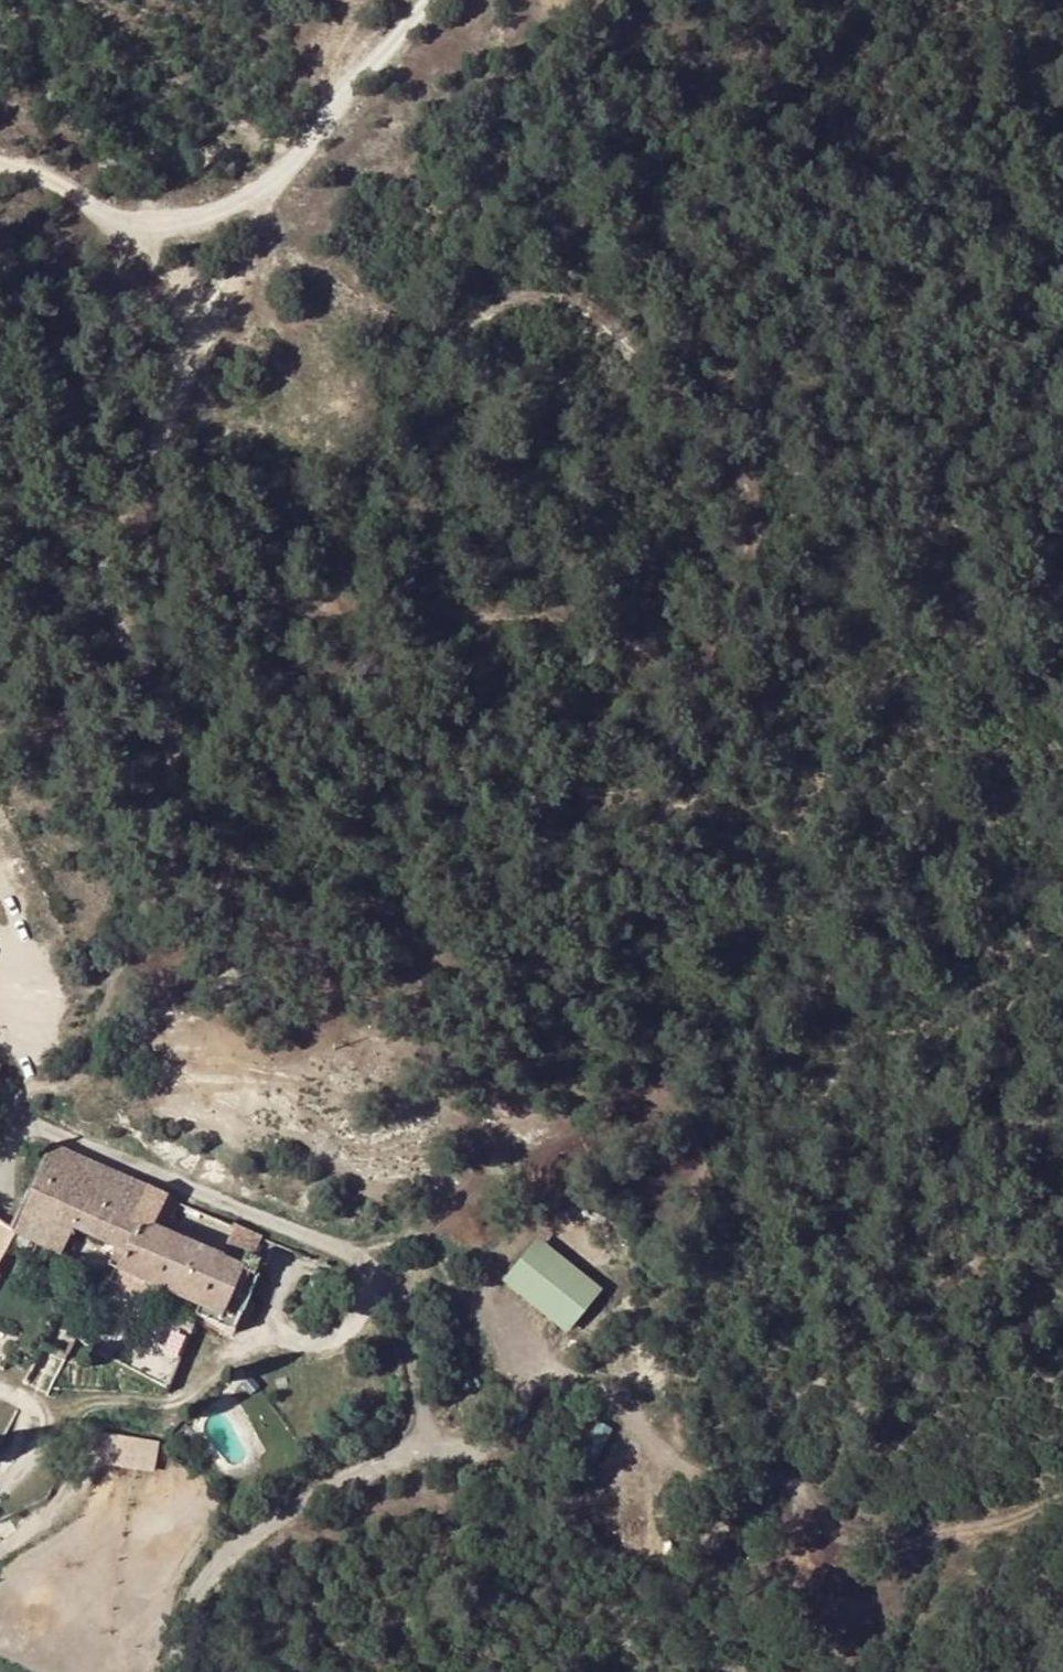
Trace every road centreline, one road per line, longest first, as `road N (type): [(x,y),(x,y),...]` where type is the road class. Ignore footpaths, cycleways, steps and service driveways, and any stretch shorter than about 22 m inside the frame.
road 1 (track): [(11,1105),(47,1132),(375,1259),(390,1272),(398,1298),(424,1407),(420,1434),(398,1457),(246,1538),(203,1580),(180,1628),(172,1671)]
road 2 (track): [(421,0),(274,189),(117,215),(29,170),(0,165)]
road 3 (track): [(0,1493),(44,1440),(41,1415),(0,1392)]

